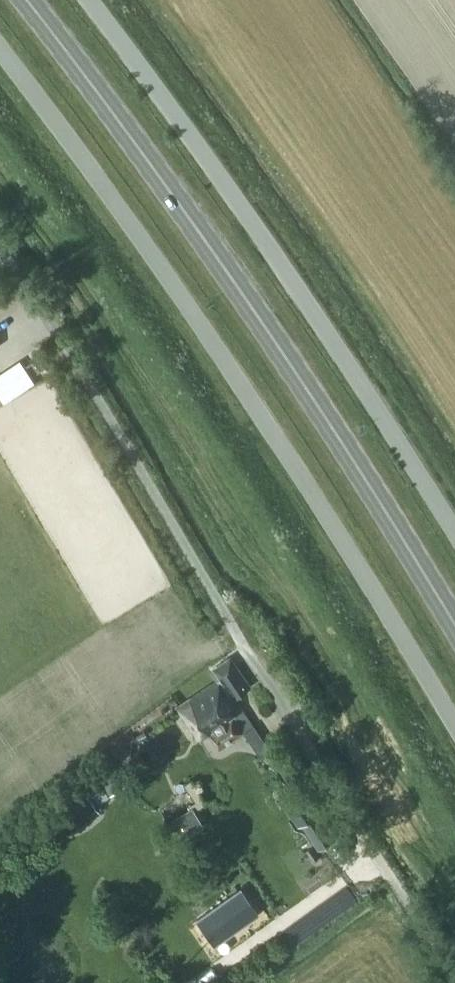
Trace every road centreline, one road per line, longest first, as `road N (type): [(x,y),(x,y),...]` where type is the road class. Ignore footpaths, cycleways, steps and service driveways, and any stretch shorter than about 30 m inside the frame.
road 1 (unclassified): [(0,49),(216,348),(454,725)]
road 2 (primary): [(454,625),(271,335),(27,0)]
road 3 (unclassified): [(90,0),(247,213),(454,530)]

